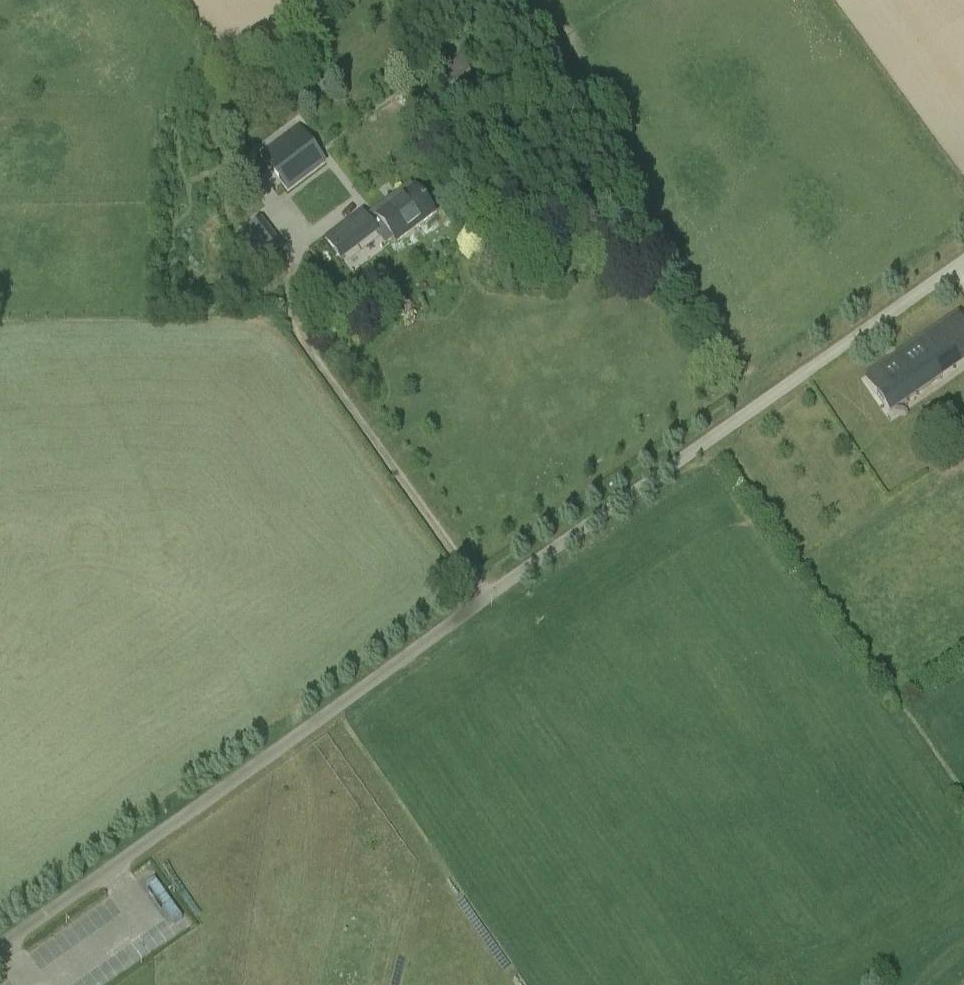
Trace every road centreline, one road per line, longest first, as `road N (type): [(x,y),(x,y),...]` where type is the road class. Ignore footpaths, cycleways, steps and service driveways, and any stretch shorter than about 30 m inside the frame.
road 1 (unclassified): [(963,257),(0,944)]

